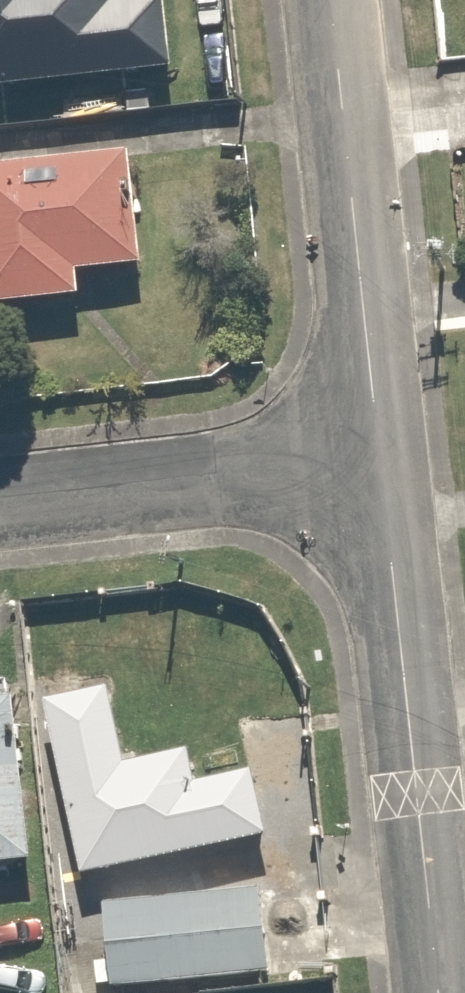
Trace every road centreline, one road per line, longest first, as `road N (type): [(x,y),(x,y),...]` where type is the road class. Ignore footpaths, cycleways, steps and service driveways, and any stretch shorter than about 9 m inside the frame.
road 1 (residential): [(437,992),(381,461)]
road 2 (residential): [(381,461),(334,0)]
road 3 (residential): [(0,506),(381,461)]

